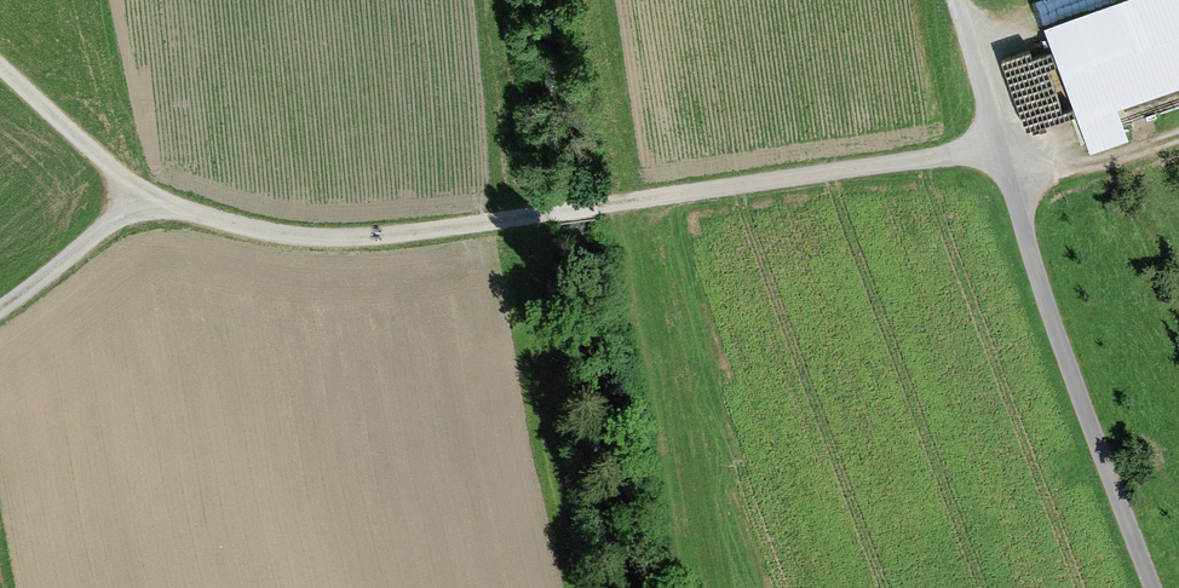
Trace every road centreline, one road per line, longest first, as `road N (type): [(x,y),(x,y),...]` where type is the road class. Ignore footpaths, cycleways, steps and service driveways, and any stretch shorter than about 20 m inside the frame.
road 1 (track): [(993,149),(330,243),(228,227),(154,205),(0,68)]
road 2 (track): [(0,311),(154,205)]
road 3 (track): [(1178,141),(1008,192)]

